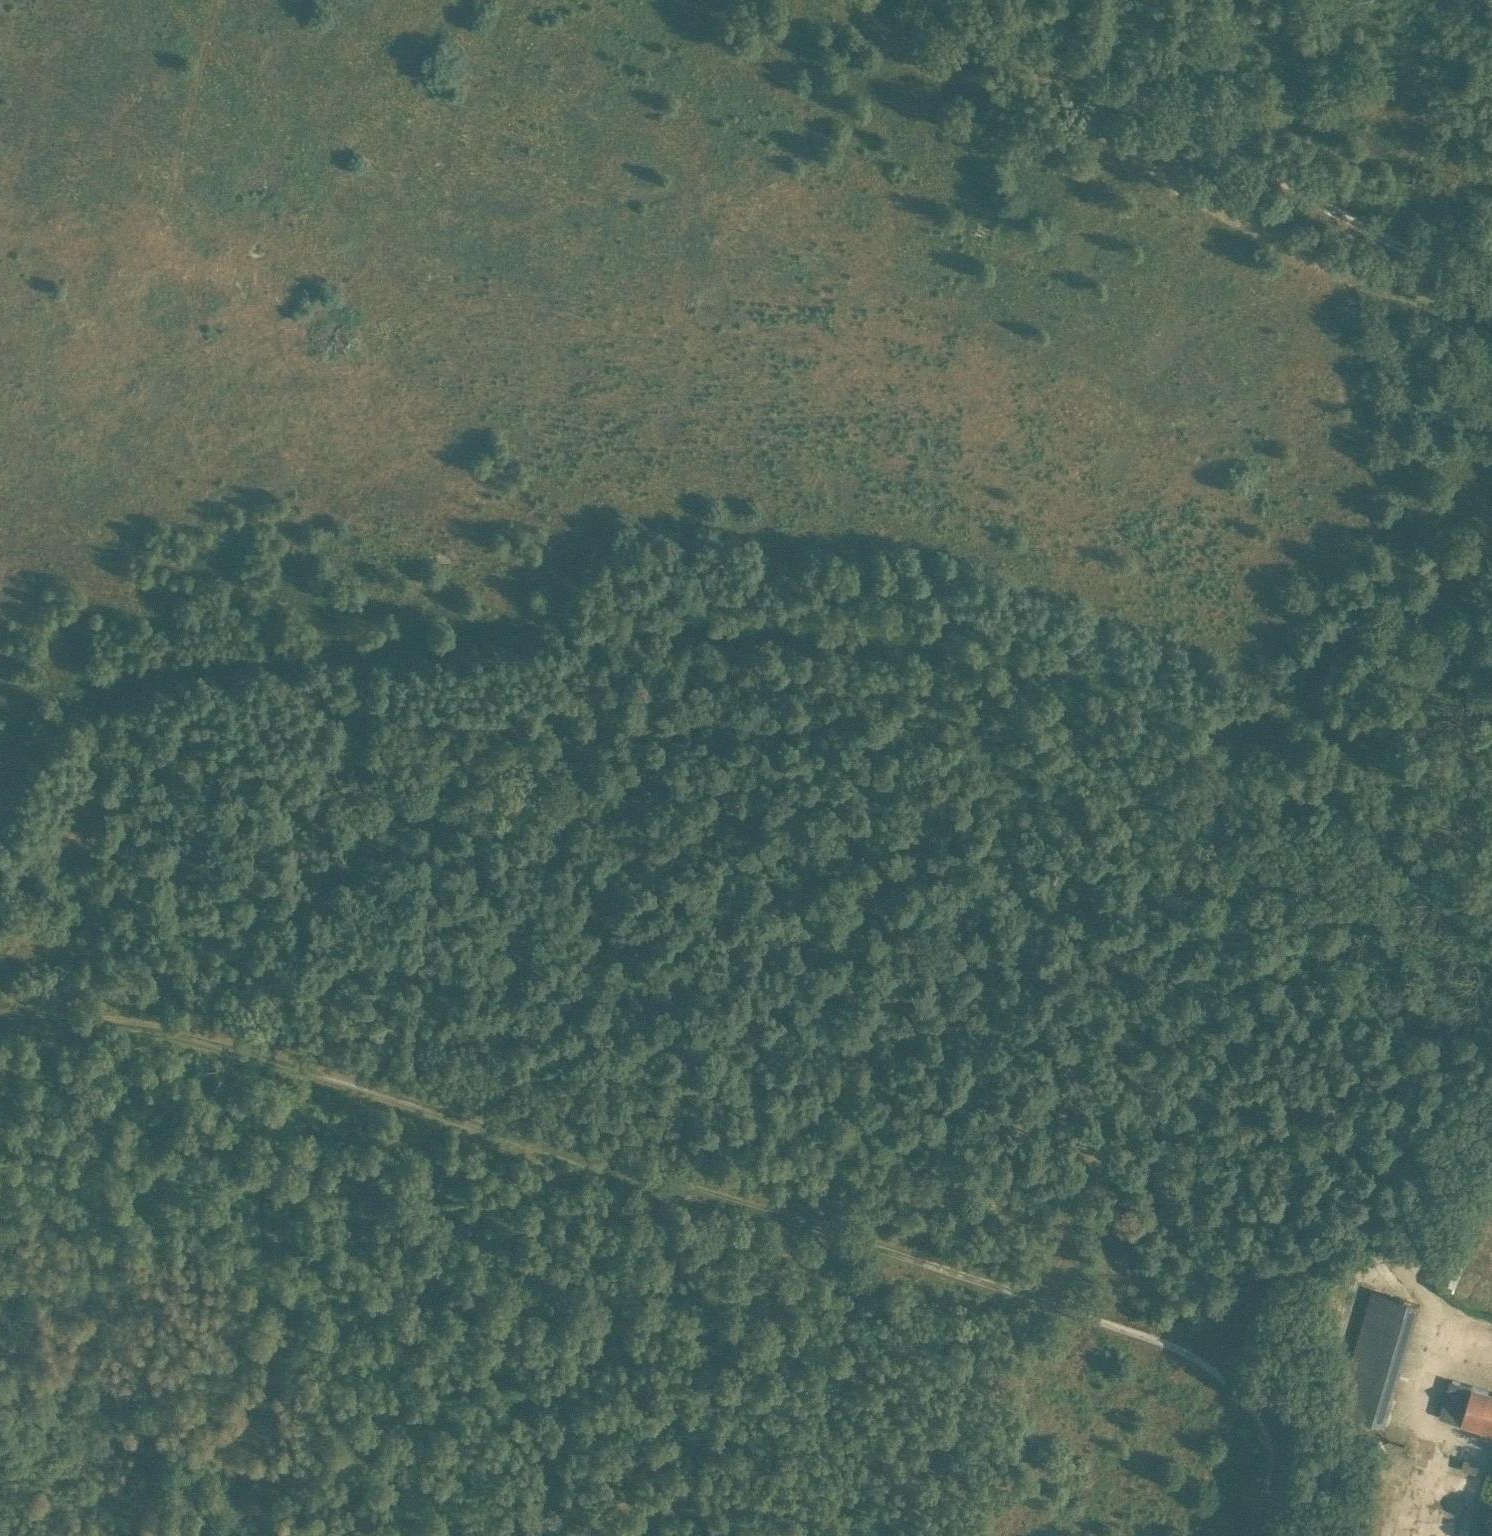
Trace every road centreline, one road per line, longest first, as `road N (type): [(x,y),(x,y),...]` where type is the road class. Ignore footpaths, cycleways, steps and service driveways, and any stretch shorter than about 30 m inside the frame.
road 1 (track): [(0,1019),(177,1034),(403,1093),(1193,1354),(1244,1394),(1265,1426),(1273,1469),(1252,1535)]
road 2 (track): [(1491,291),(1125,91),(939,0)]

